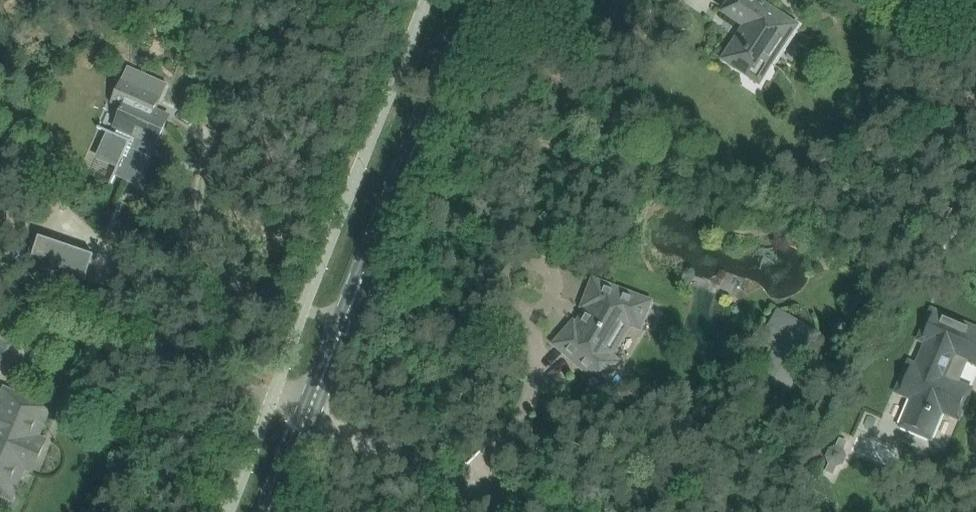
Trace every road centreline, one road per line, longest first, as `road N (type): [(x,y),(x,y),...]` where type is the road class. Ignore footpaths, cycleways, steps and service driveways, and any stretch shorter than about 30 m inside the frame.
road 1 (secondary): [(291,424),(466,0)]
road 2 (residential): [(509,511),(291,424)]

